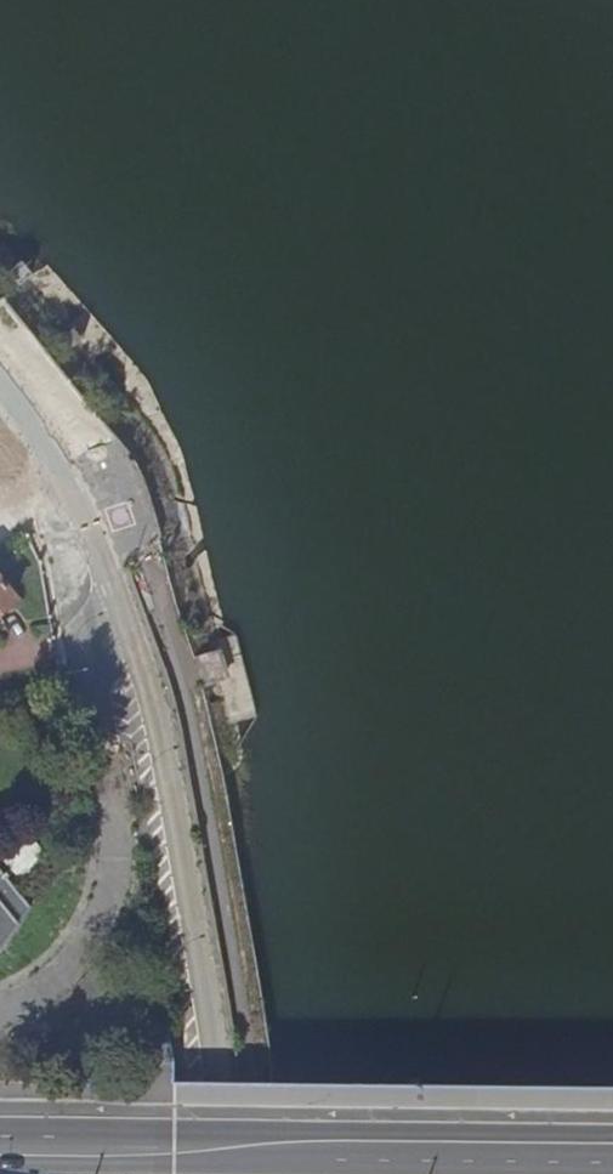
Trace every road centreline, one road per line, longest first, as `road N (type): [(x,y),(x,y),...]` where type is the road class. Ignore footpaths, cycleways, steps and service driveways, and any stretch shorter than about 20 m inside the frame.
road 1 (unclassified): [(214,1173),(208,1016),(169,768),(123,609),(71,491)]
road 2 (primary): [(171,1146),(612,1148)]
road 3 (primary): [(171,1146),(0,1146)]

